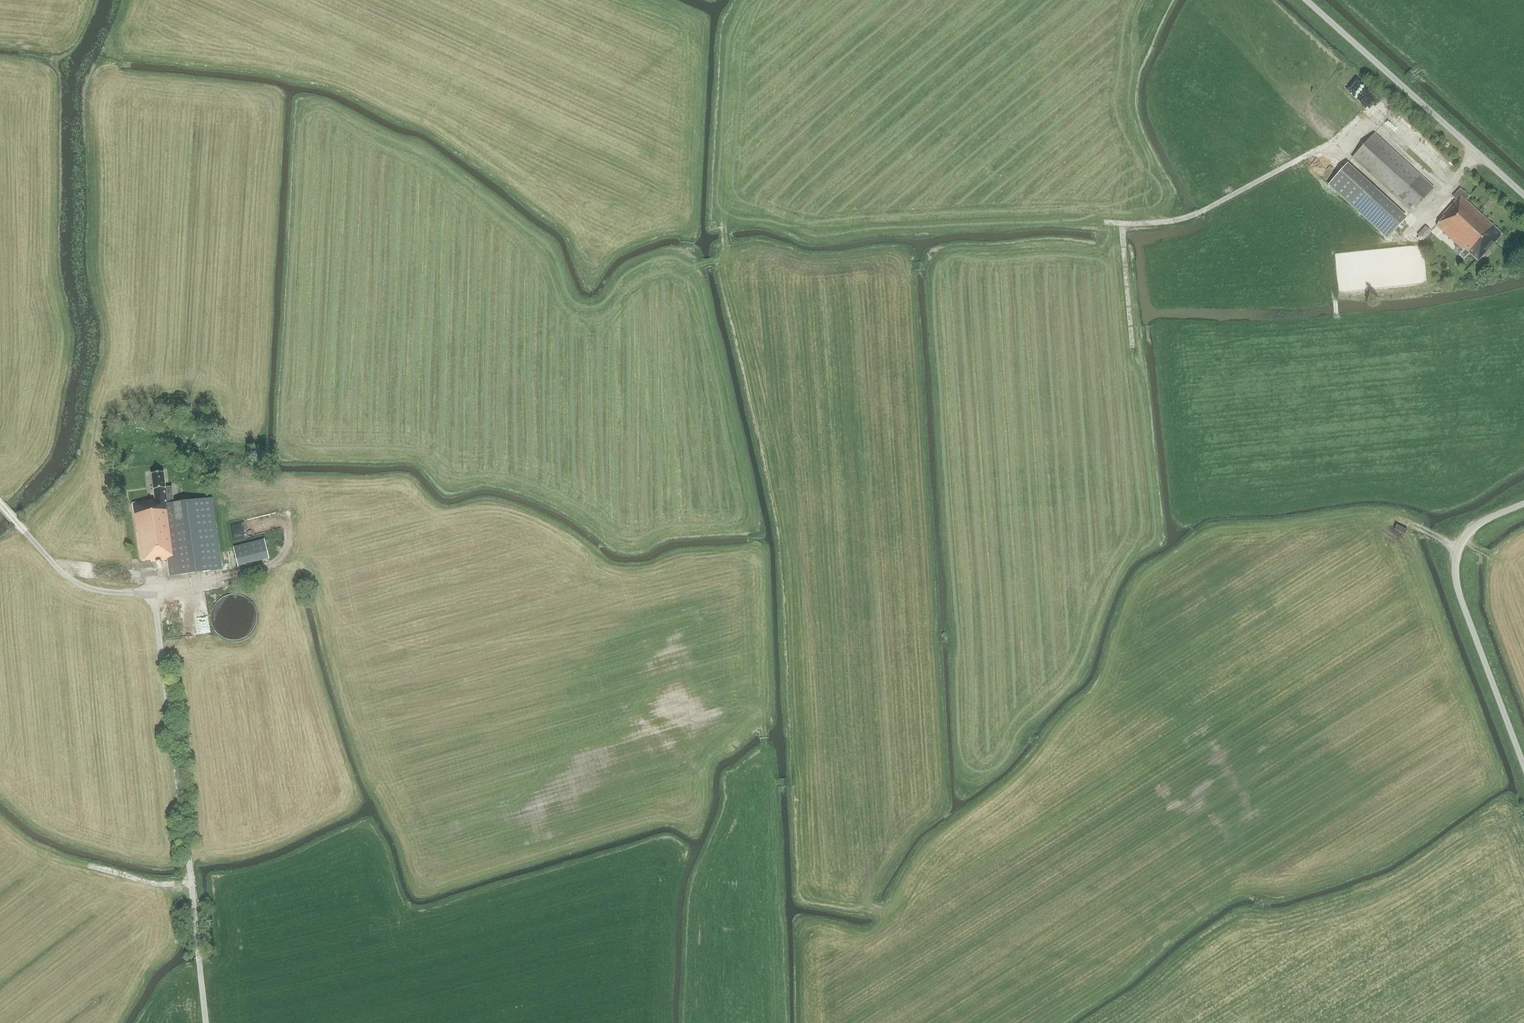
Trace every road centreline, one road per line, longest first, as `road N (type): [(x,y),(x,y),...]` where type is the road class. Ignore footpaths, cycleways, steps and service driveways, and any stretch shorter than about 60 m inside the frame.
road 1 (track): [(205,1022),(155,593)]
road 2 (unclassified): [(1523,767),(1455,565),(1478,523),(1523,504)]
road 3 (unclassified): [(1523,194),(1308,0)]
road 4 (track): [(1340,144),(1187,218),(1109,223)]
road 5 (track): [(1122,224),(1134,344)]

